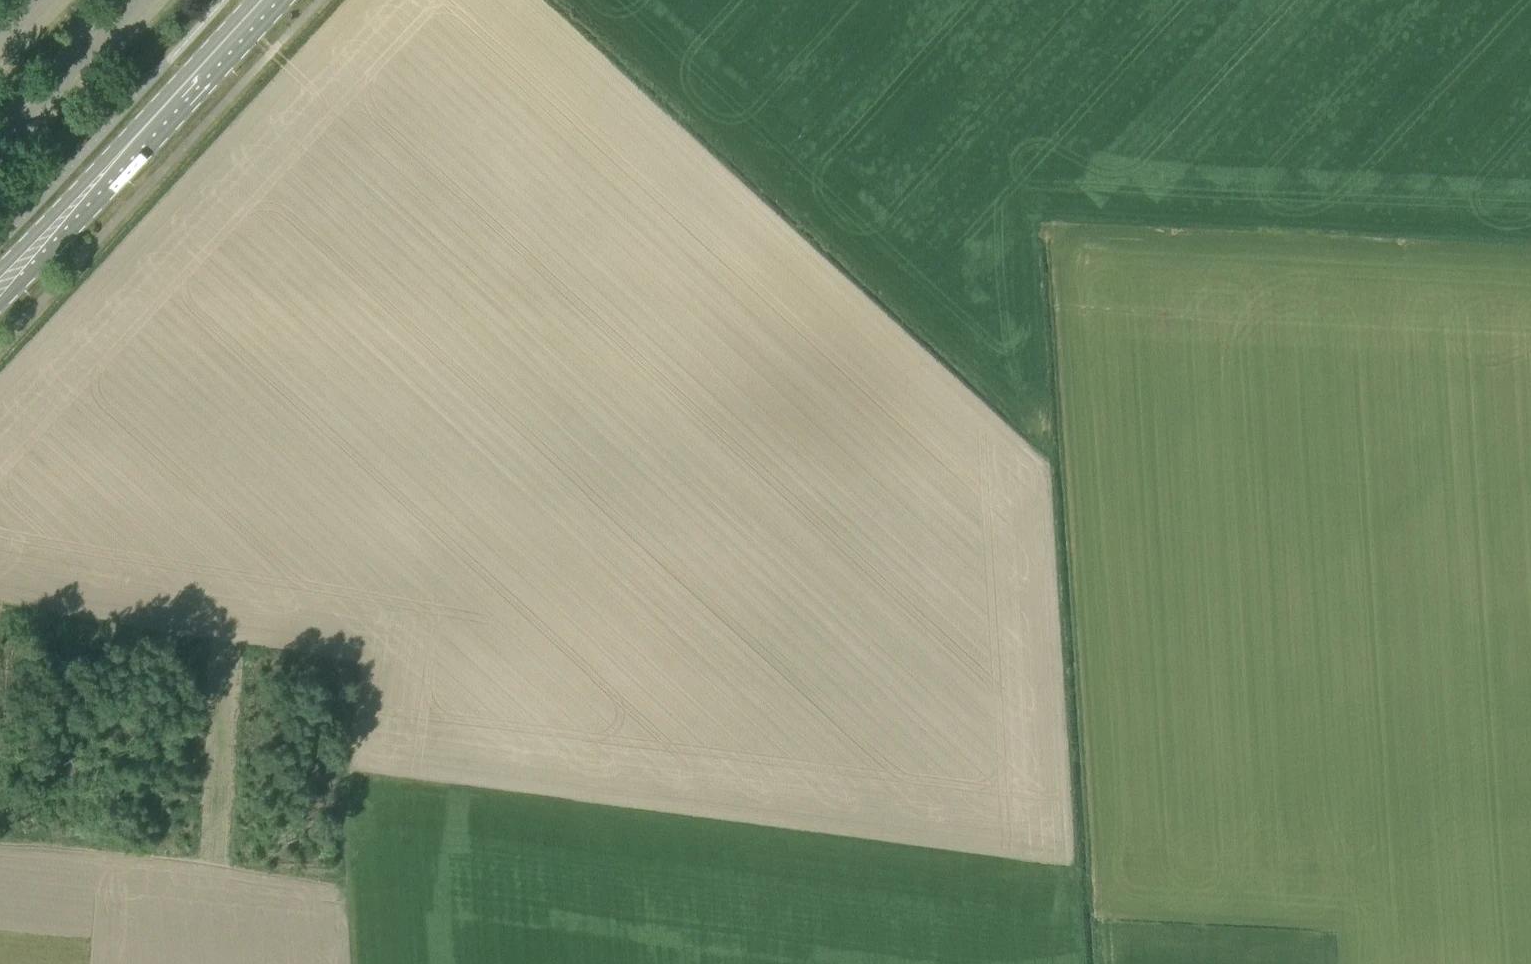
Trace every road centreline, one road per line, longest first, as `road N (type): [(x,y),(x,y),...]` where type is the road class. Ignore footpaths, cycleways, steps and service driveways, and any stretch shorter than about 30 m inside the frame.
road 1 (secondary): [(0,304),(286,0)]
road 2 (secondary): [(253,0),(0,271)]

